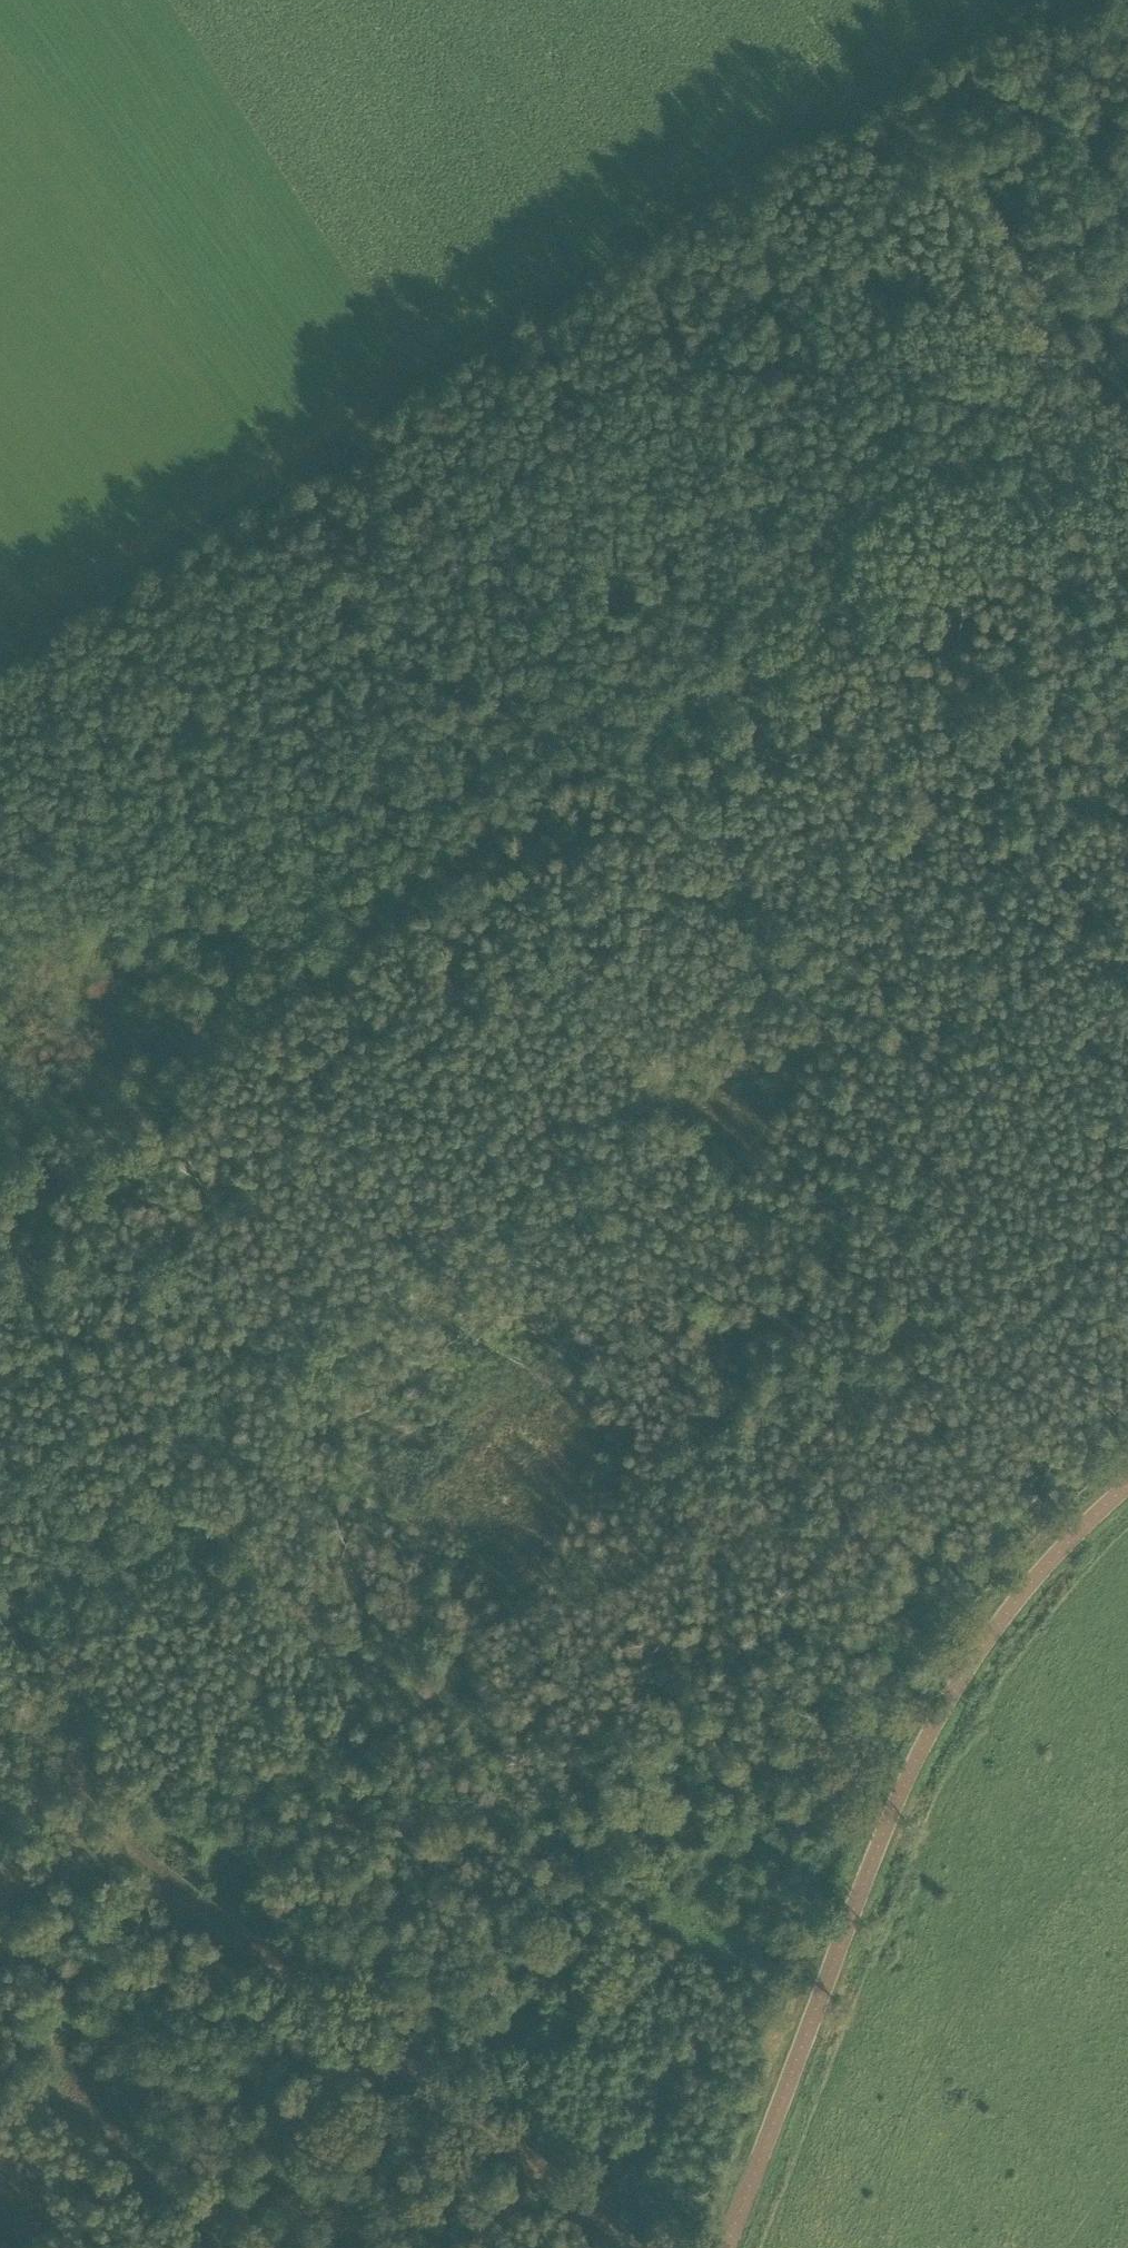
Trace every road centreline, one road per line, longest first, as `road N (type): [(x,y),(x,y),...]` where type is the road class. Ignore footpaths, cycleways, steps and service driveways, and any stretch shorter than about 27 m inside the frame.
road 1 (unclassified): [(724,2247),(942,1703),(1052,1558),(1127,1485)]

